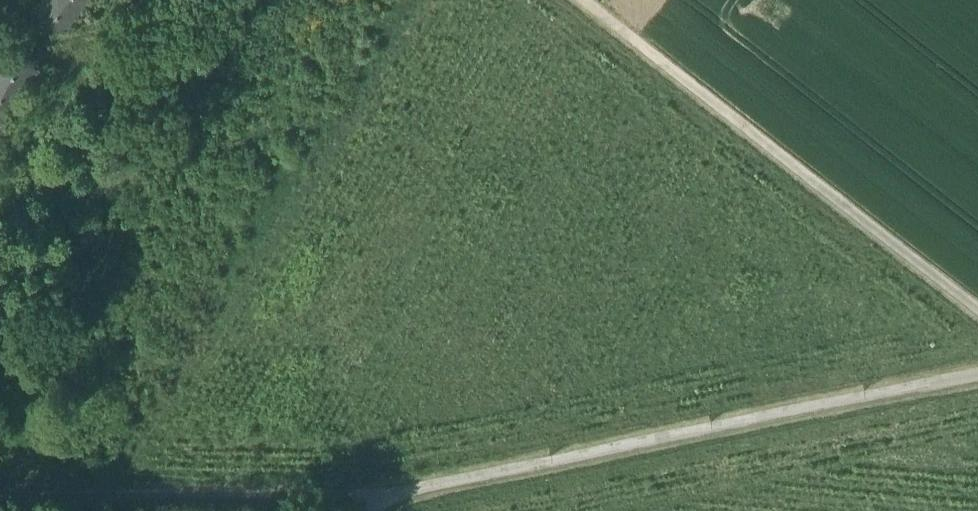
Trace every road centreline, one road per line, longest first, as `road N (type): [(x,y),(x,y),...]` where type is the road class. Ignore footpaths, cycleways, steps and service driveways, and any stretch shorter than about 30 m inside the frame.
road 1 (unclassified): [(977,373),(374,498)]
road 2 (residential): [(977,310),(582,0)]
road 3 (residential): [(374,498),(0,492)]

